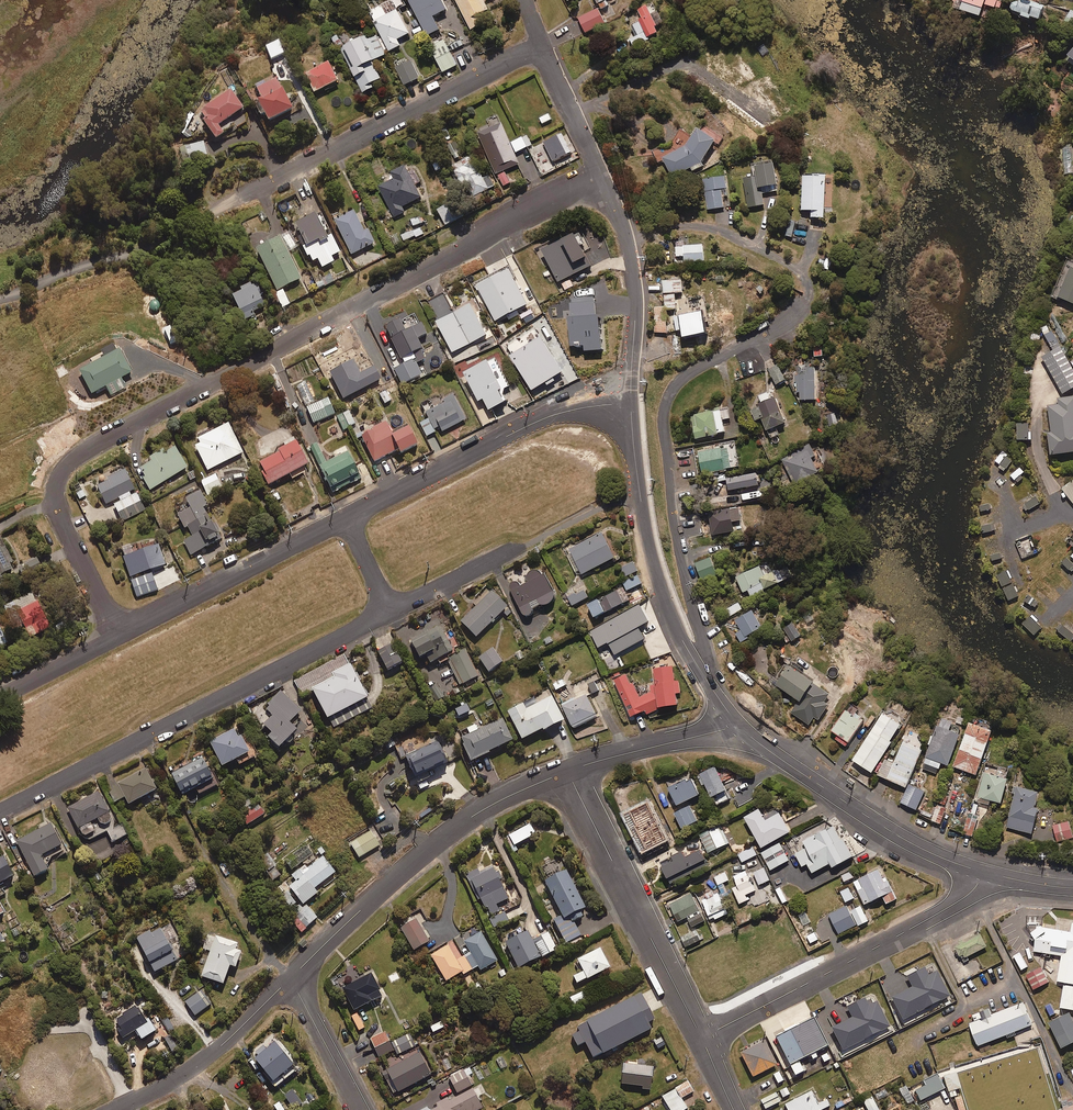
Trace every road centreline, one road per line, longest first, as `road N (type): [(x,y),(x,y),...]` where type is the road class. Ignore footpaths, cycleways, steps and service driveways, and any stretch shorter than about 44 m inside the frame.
road 1 (residential): [(602,177),(102,439),(64,468),(56,484),(61,518),(119,635)]
road 2 (residential): [(710,685),(674,523),(663,415),(670,391),(690,371),(785,318),(798,298),(799,278),(768,249),(736,234),(693,226),(625,234)]
road 3 (residential): [(390,612),(0,812)]
road 4 (residential): [(207,215),(541,44)]
road 5 (residential): [(567,771),(447,834),(291,978)]
road 6 (residential): [(701,1038),(914,927),(972,891),(982,872)]
road 7 (residential): [(344,518),(547,417),(630,403)]
road 8 (residential): [(701,1038),(567,771)]
road 9 (residential): [(710,685),(659,580),(630,403)]
road 10 (residential): [(982,872),(862,813),(738,725)]
road 11 (residential): [(119,635),(344,518)]
road 12 (residential): [(291,978),(177,1080),(115,1109)]
road 13 (unclassified): [(590,105),(683,63),(768,121)]
road 14 (residential): [(738,725),(567,771)]
road 15 (residential): [(630,403),(635,299),(625,234)]
road 16 (residential): [(360,1109),(291,978)]
road 17 (residential): [(602,177),(541,44)]
road 18 (residential): [(516,547),(390,612)]
road 19 (residential): [(0,695),(119,635)]

